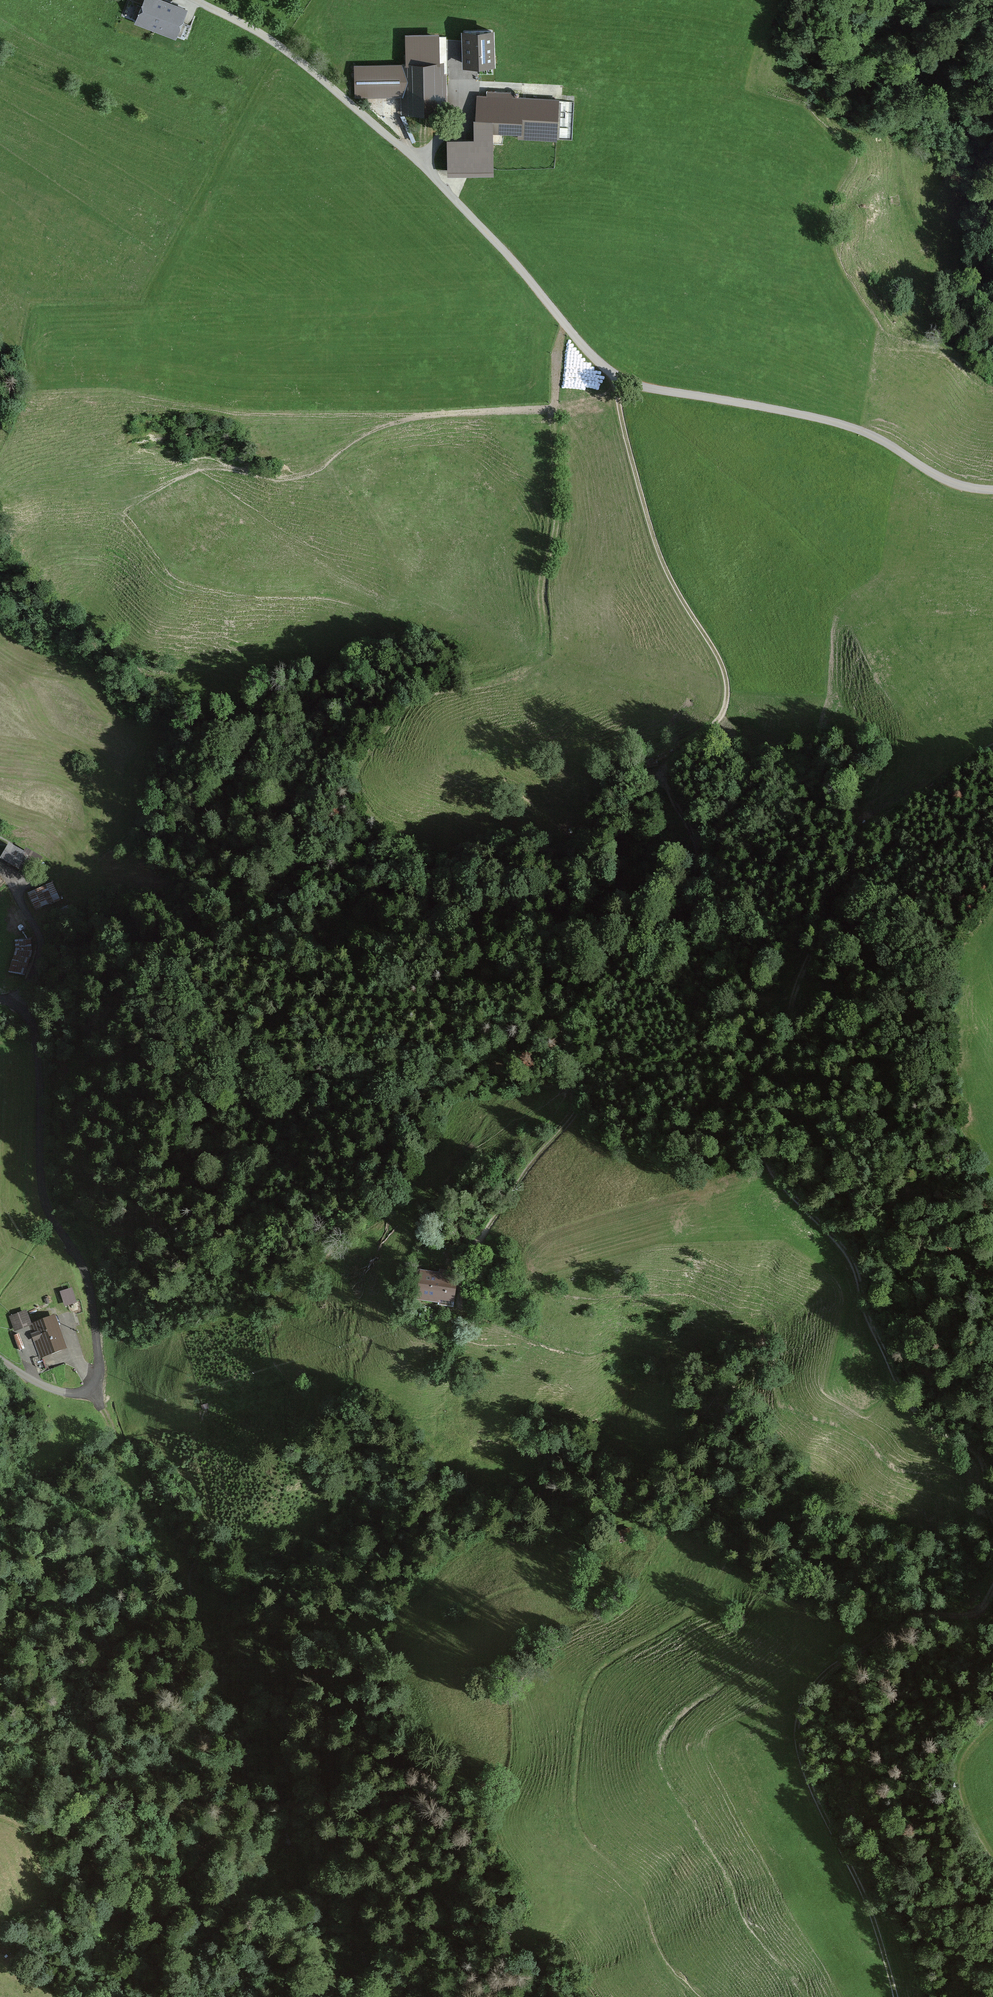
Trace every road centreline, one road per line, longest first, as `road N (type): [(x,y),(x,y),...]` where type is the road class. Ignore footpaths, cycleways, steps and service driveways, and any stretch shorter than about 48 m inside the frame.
road 1 (track): [(240,1207),(284,1143),(338,1092),(292,1019),(293,1004),(366,971),(436,902),(430,855),(368,810),(355,786),(359,765),(413,700),(504,680),(542,653),(542,580),(557,524),(563,323)]
road 2 (track): [(459,1290),(478,1242),(580,1104),(566,1041),(572,1011),(675,917),(697,874),(694,839),(670,795),(671,772),(722,715),(727,685),(658,551),(616,377)]
road 3 (unclassified): [(992,490),(956,484),(834,422),(616,377),(428,169),(305,65),(196,0)]
road 4 (track): [(992,1521),(983,1462),(907,1401),(853,1271),(769,1168),(765,1151),(784,1081),(788,1005),(857,841),(992,745)]
road 5 (track): [(468,85),(811,85),(852,119),(887,132),(920,238),(941,260),(992,288)]
road 6 (track): [(894,1996),(874,1923),(799,1756),(800,1713),(817,1681),(844,1658),(913,1616),(976,1612),(992,1584)]
road 7 (track): [(0,1000),(24,1012),(35,1033),(42,1192),(87,1276),(99,1364),(90,1388),(68,1394),(0,1361)]
road 8 (track): [(699,1996),(663,1960),(634,1887),(584,1838),(572,1797),(582,1706),(594,1675),(694,1608)]
road 9 (track): [(364,1821),(364,1788),(390,1746),(395,1684),(407,1650),(504,1591),(575,1582),(609,1550)]
road 10 (track): [(197,468),(287,478),(386,425),(450,413),(555,413)]
road 11 (track): [(183,1568),(90,1388)]
road 12 (track): [(2,870),(40,941),(15,1004)]

